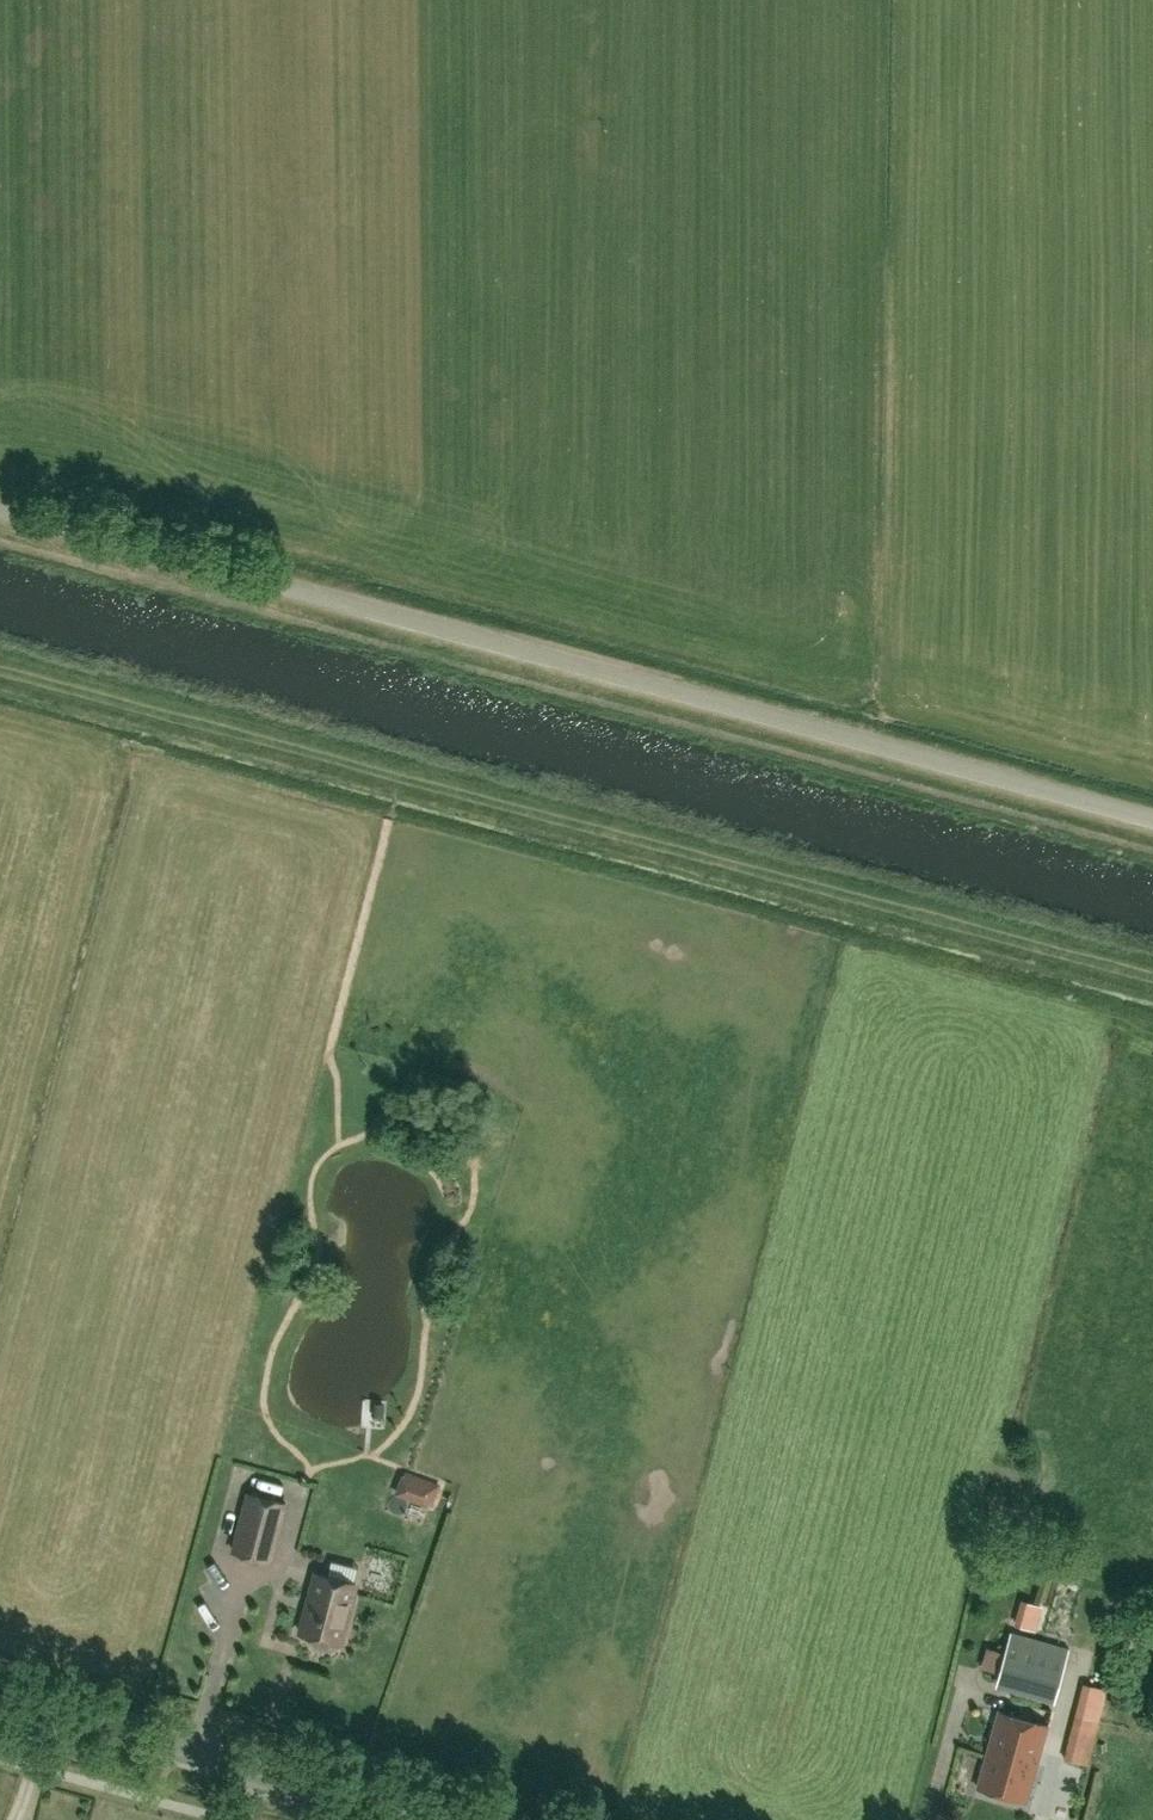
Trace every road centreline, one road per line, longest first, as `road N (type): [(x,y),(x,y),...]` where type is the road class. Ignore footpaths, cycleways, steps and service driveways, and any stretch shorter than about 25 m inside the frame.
road 1 (unclassified): [(1152,815),(0,507)]
road 2 (tertiary): [(446,1819),(0,1700)]

